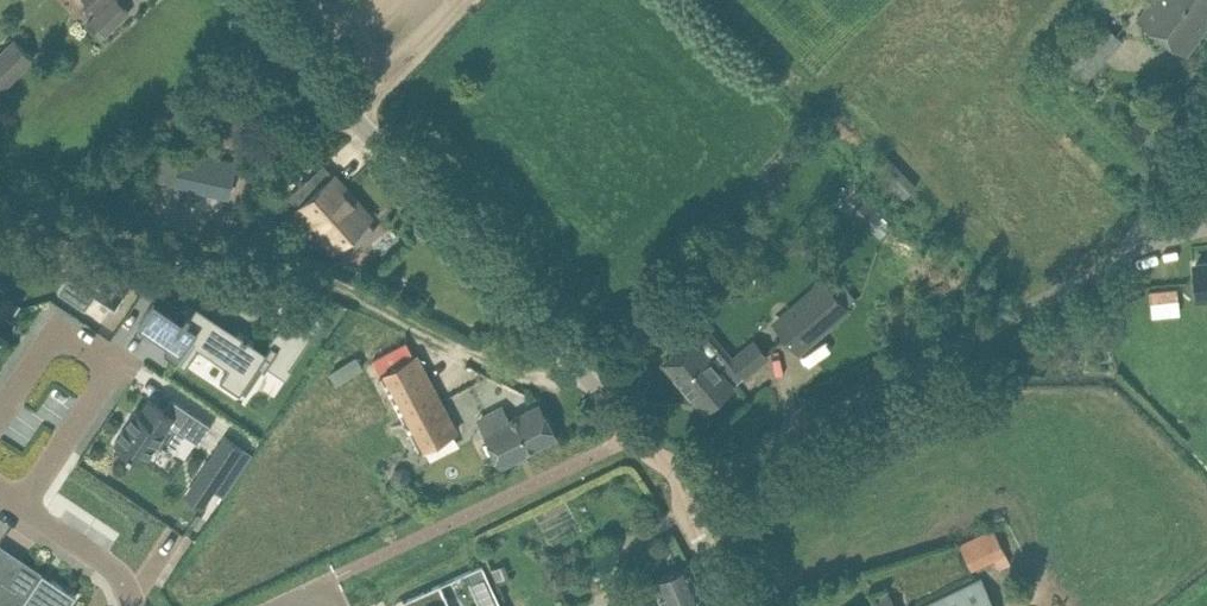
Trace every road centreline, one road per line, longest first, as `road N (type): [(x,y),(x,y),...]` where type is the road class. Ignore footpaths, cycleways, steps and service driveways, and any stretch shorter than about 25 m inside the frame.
road 1 (unclassified): [(686,473),(658,458),(570,370),(246,0)]
road 2 (track): [(570,370),(493,360),(270,254),(146,222),(0,206)]
road 3 (unclassified): [(686,473),(724,468),(786,438),(1135,248),(1206,229)]
road 4 (residential): [(0,414),(56,331),(110,367)]
road 5 (residential): [(110,367),(18,503)]
road 6 (residential): [(133,605),(119,574),(18,503)]
road 7 (unclassified): [(731,605),(681,503),(686,473)]

